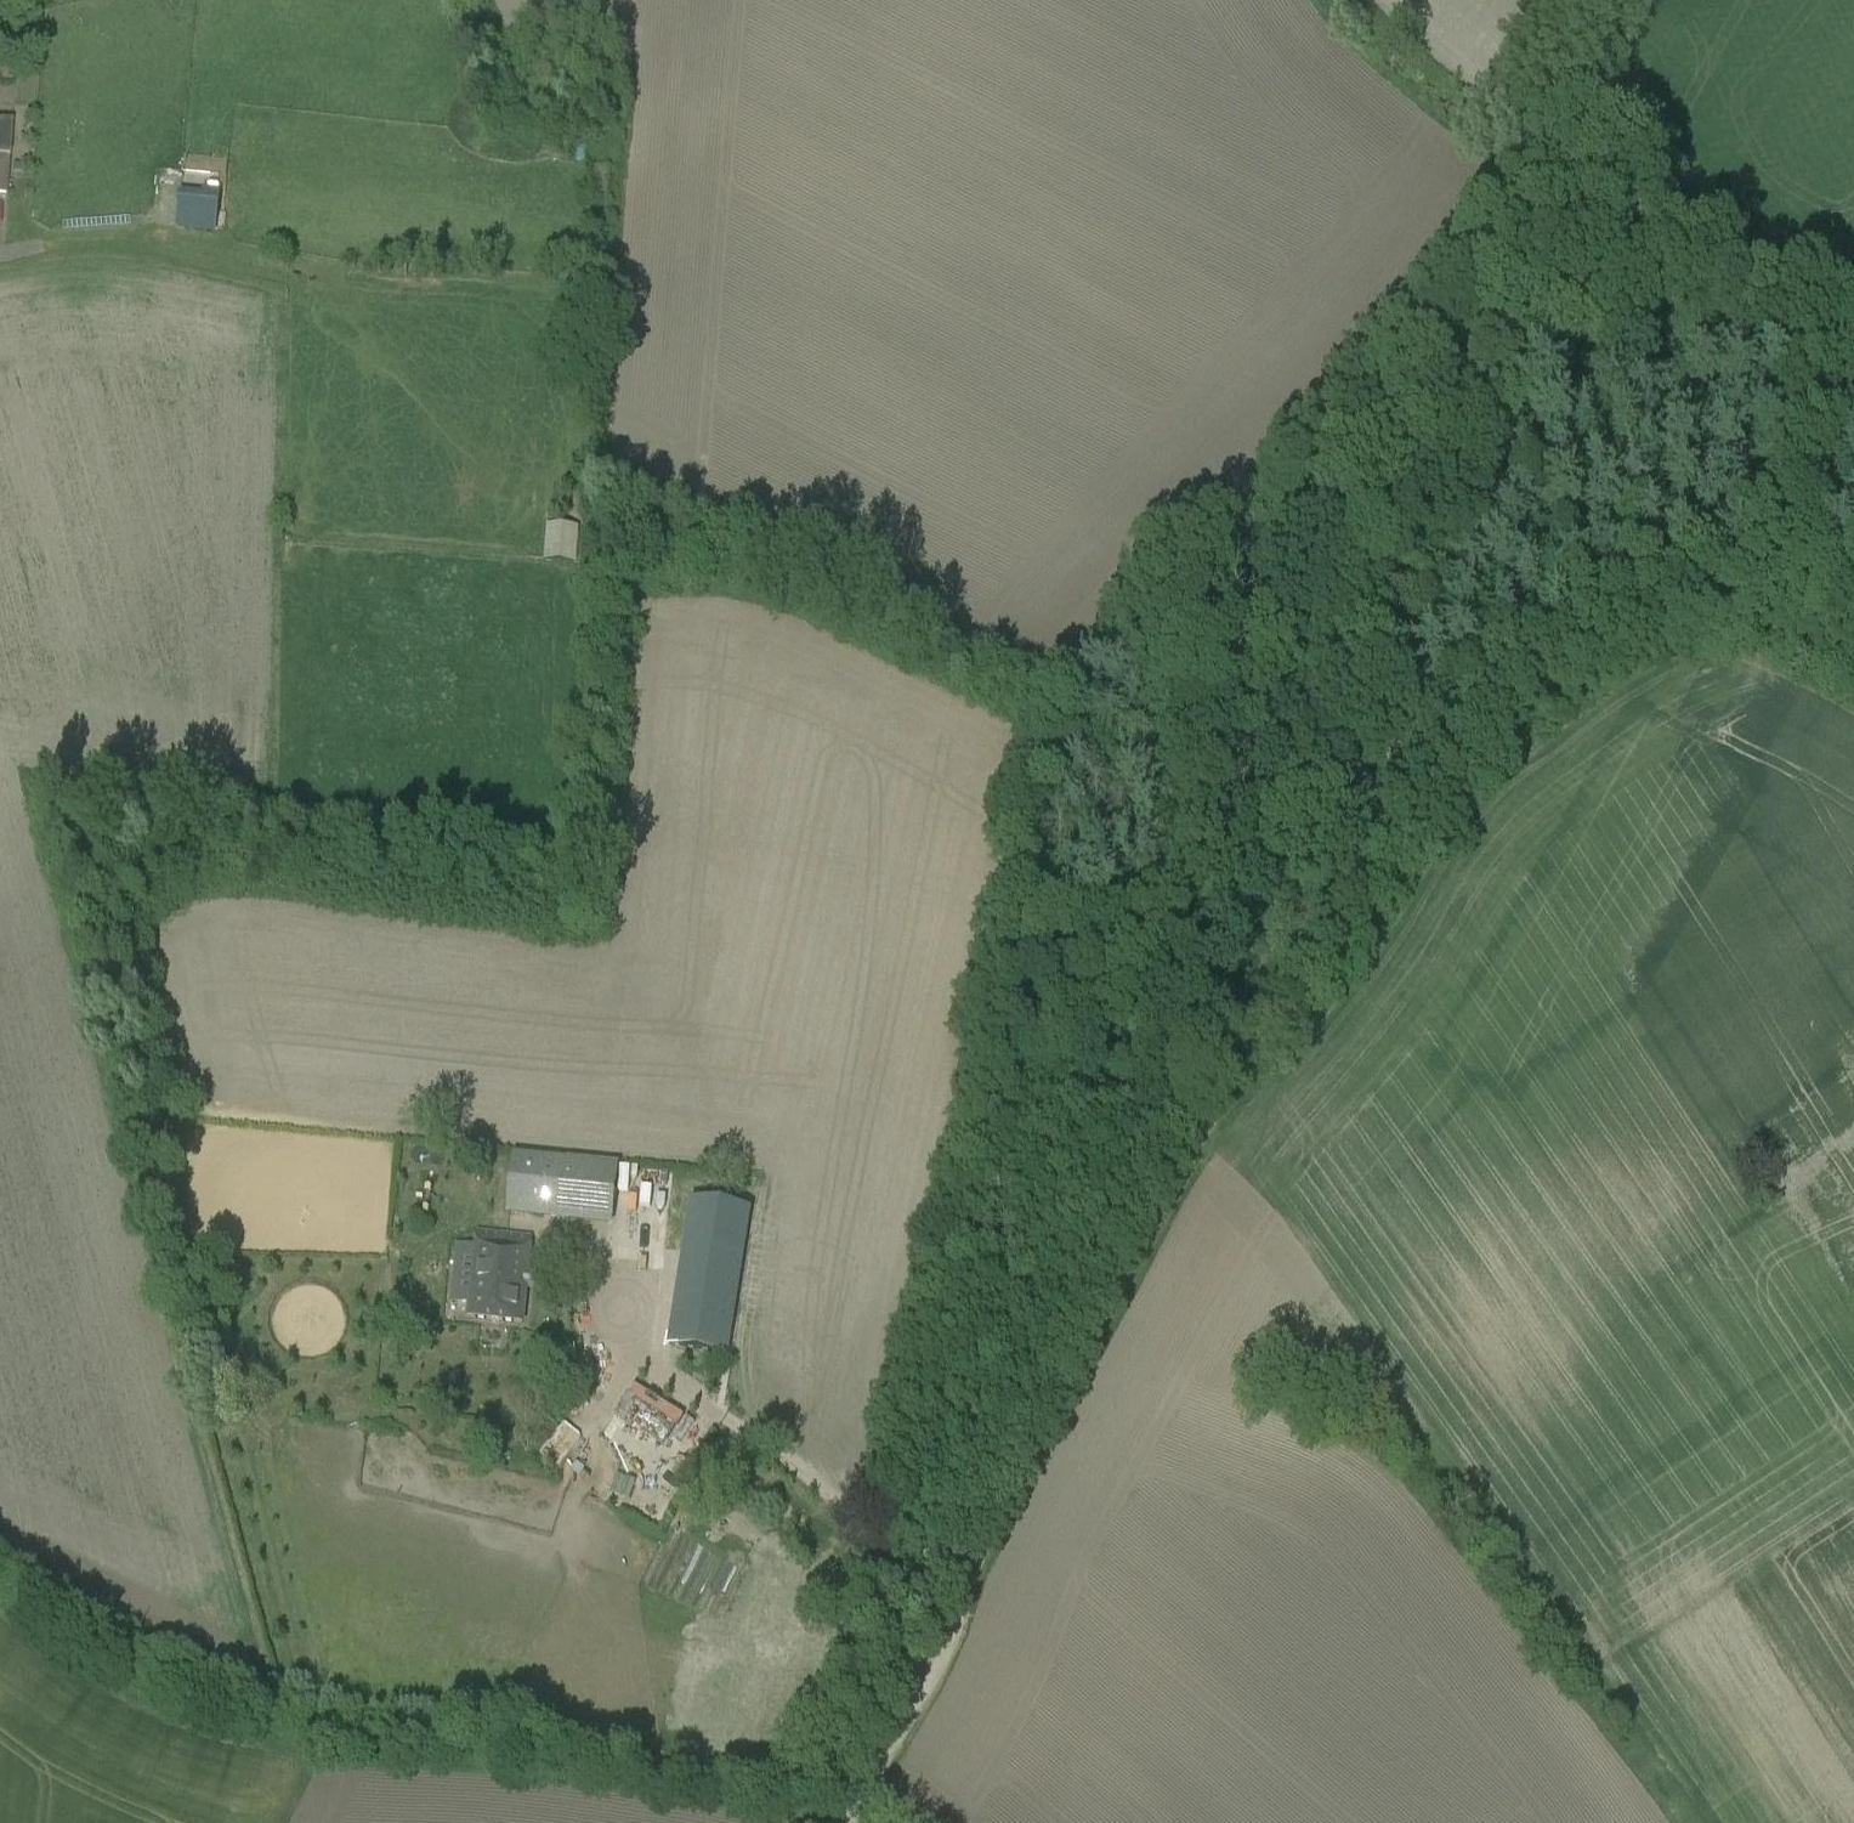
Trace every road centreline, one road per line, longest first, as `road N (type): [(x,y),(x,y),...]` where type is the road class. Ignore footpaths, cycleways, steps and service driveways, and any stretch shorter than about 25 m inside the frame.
road 1 (track): [(954,1613),(1312,941),(1399,827),(1498,716),(1611,627),(1699,597),(1853,592)]
road 2 (track): [(954,1613),(928,1558),(725,1420)]
road 3 (track): [(847,1822),(935,1673),(954,1613)]
road 4 (unclassified): [(0,254),(155,226)]

